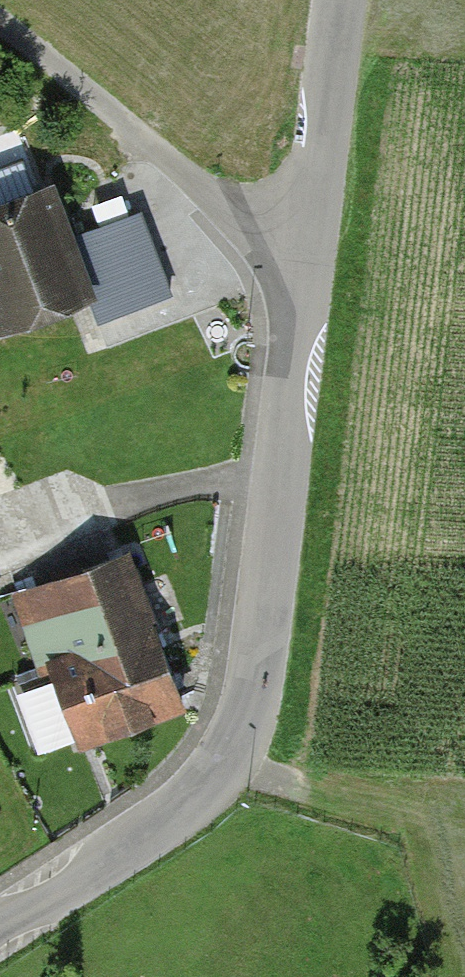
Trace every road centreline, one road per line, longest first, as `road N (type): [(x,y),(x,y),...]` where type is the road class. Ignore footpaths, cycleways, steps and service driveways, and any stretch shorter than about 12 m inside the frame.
road 1 (residential): [(0,926),(202,795),(229,761),(253,669),(341,0)]
road 2 (track): [(305,241),(241,216),(0,19)]
road 3 (track): [(229,761),(429,826),(454,876)]

